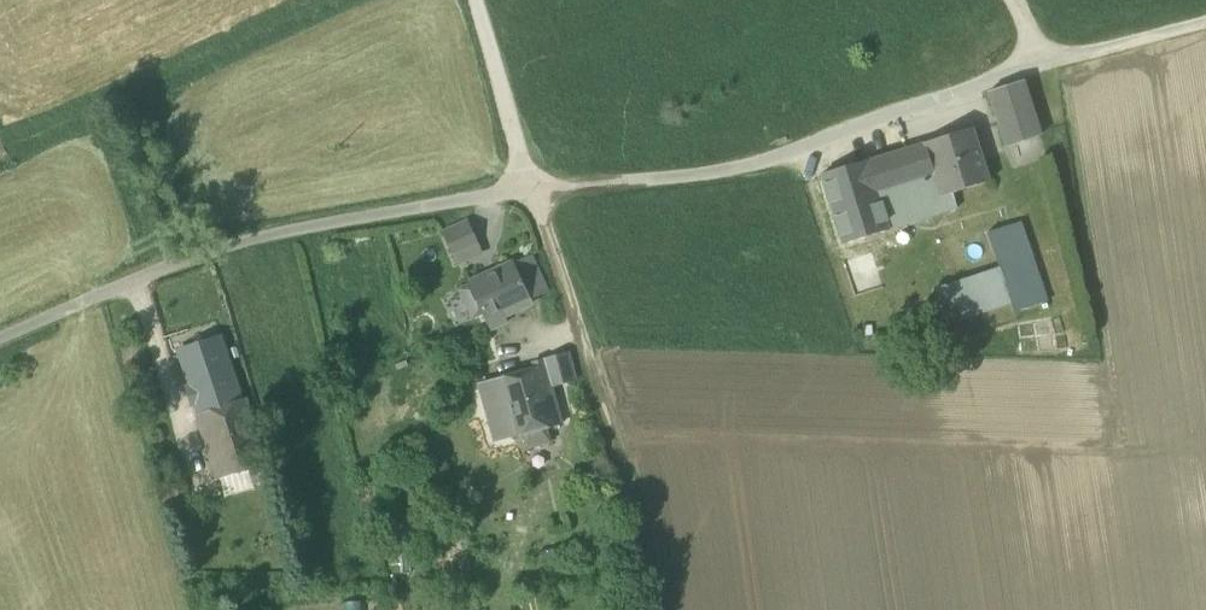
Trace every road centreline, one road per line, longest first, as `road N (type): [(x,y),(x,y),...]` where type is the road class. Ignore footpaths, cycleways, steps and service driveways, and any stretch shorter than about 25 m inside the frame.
road 1 (residential): [(1205,15),(924,94),(753,166),(525,187),(202,249),(0,338)]
road 2 (track): [(578,331),(638,519),(652,609)]
road 3 (track): [(478,0),(525,187)]

